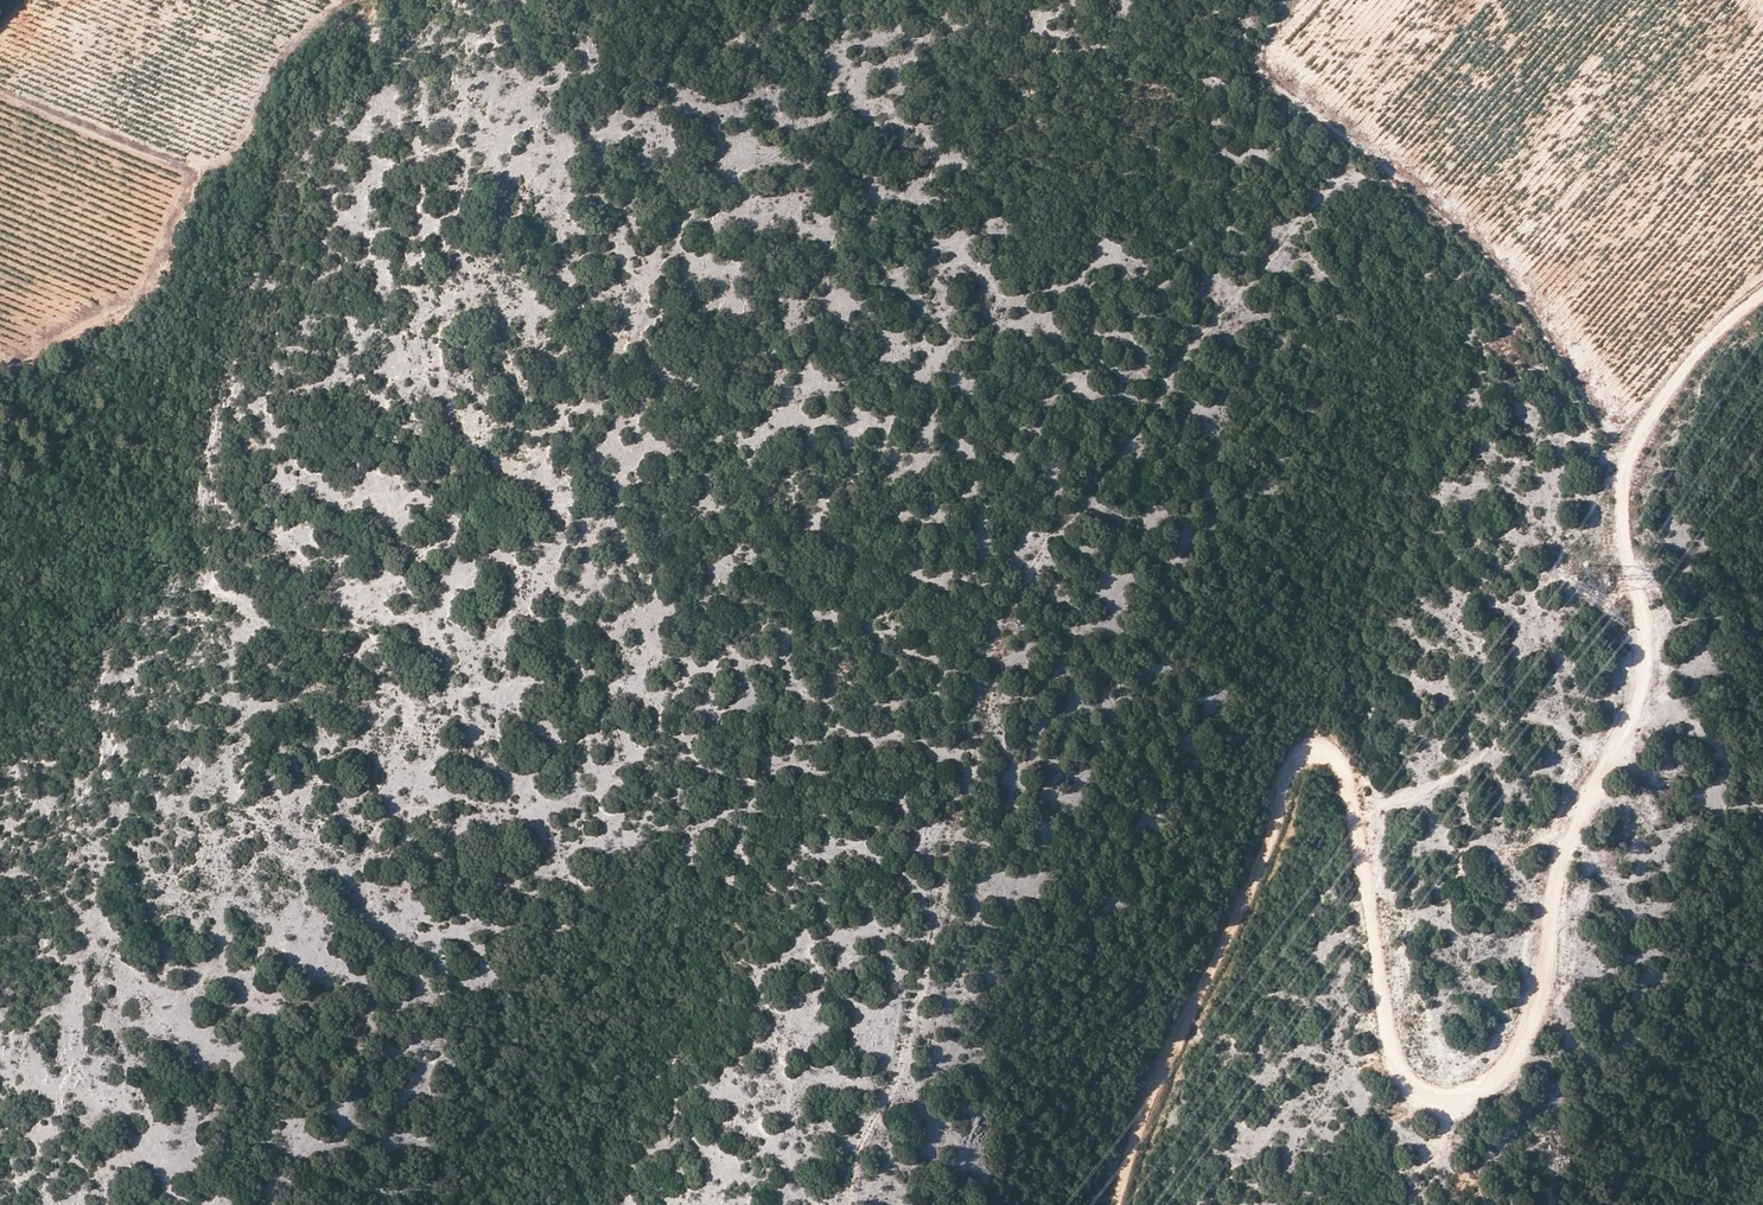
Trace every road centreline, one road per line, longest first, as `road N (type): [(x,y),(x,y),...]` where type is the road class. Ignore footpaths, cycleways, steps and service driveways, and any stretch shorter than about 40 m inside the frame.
road 1 (track): [(1762,293),(1723,323),(1654,412),(1625,467),(1623,512),(1644,656),(1633,711),(1567,827),(1539,996),(1500,1071),(1445,1096),(1415,1092),(1388,1036),(1345,780),(1330,751),(1298,754),(1275,824),(1140,1119),(1116,1204)]

